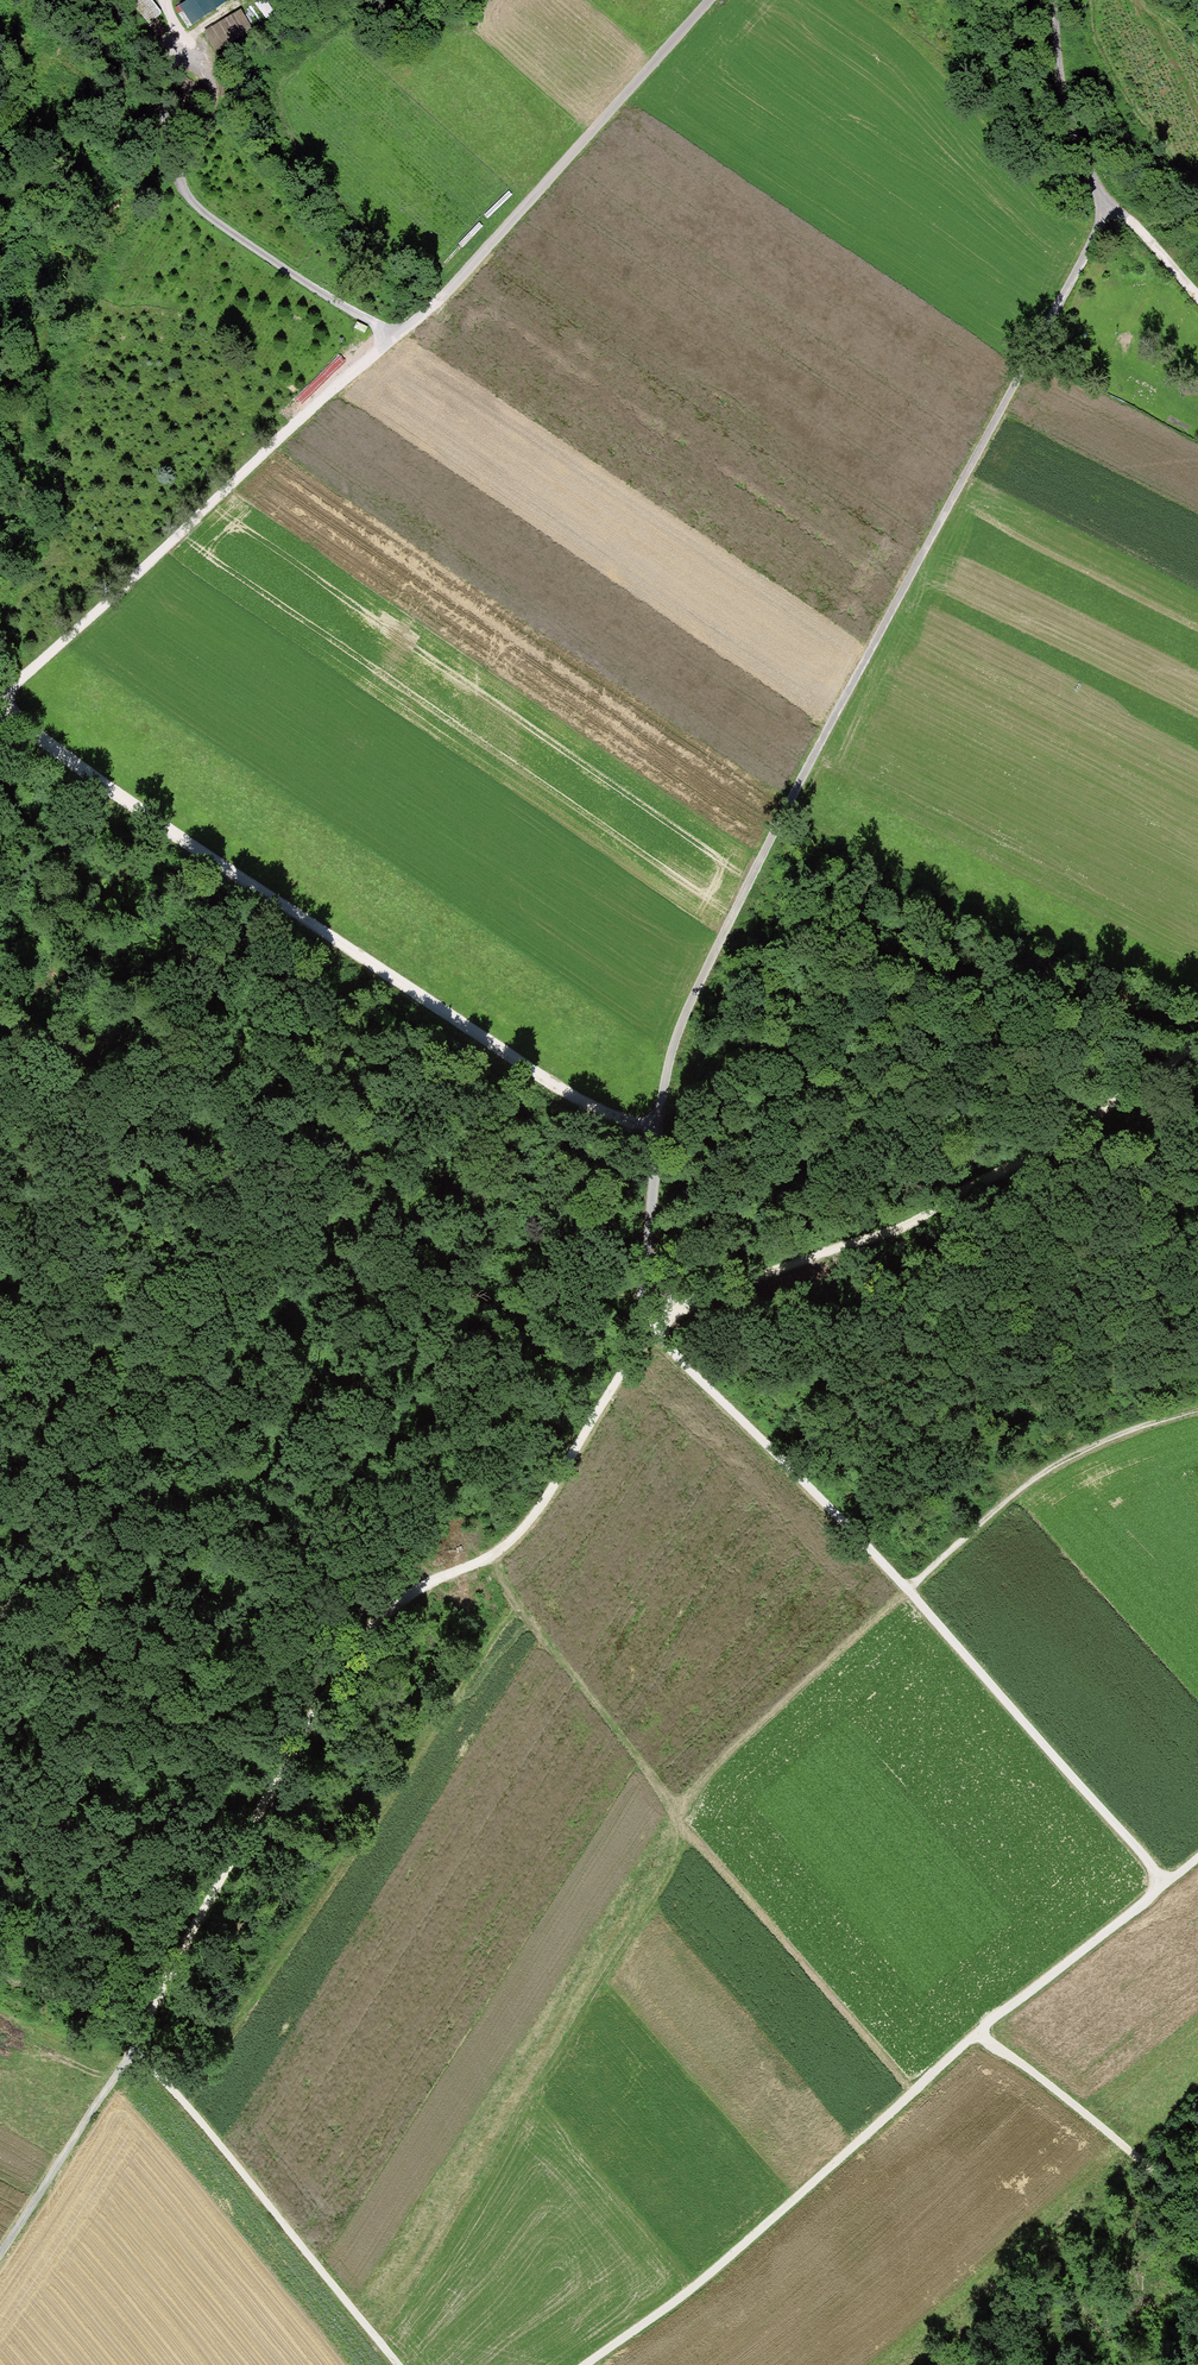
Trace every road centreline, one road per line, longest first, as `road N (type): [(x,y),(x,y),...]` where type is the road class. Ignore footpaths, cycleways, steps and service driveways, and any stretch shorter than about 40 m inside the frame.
road 1 (track): [(583,2364),(685,2297),(983,2031),(1164,1883),(909,1592),(648,1325)]
road 2 (track): [(656,1142),(673,1036),(1110,204)]
road 3 (track): [(0,698),(467,270),(712,0)]
road 4 (track): [(488,1559),(678,1814),(702,1781),(1055,1465),(1197,1410)]
road 5 (track): [(648,1325),(519,1535),(488,1559),(407,1595),(359,1643),(144,2026)]
road 6 (track): [(0,703),(327,939),(656,1142)]
road 7 (track): [(1197,1041),(993,1178),(911,1222),(677,1305),(648,1325)]
road 8 (track): [(678,1814),(674,1864),(658,1896),(377,2340)]
road 9 (track): [(396,336),(200,210),(185,190),(175,128),(185,48),(162,0)]
road 10 (track): [(136,2047),(397,2364)]
road 11 (track): [(1197,2209),(983,2031)]
road 12 (track): [(144,2026),(0,2253)]
road 13 (track): [(1055,0),(1067,101),(1110,204)]
road 14 (track): [(648,1325),(656,1142)]
road 15 (track): [(1110,204),(1197,295)]

